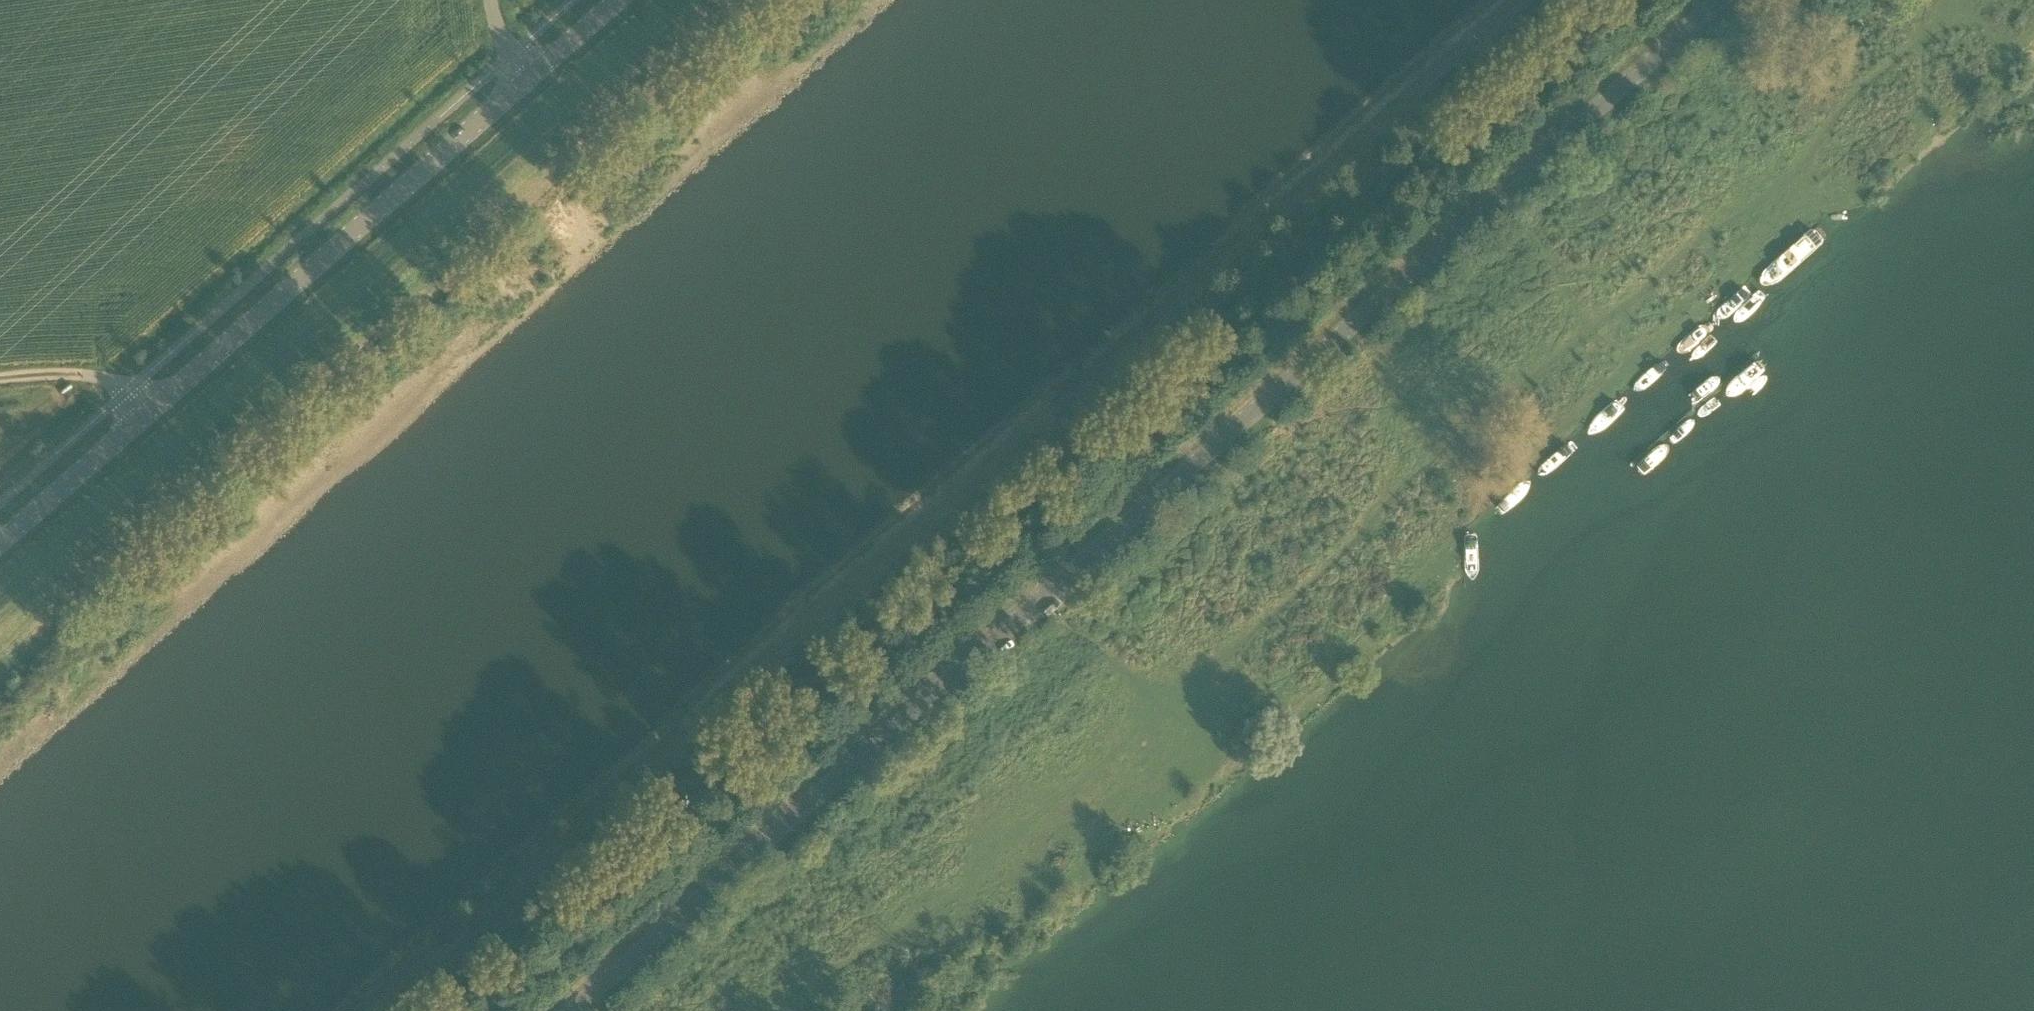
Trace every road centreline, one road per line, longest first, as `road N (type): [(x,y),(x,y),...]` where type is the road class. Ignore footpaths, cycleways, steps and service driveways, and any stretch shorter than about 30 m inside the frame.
road 1 (unclassified): [(570,1010),(1719,0)]
road 2 (tertiary): [(0,547),(537,71)]
road 3 (track): [(132,388),(87,374),(0,379)]

